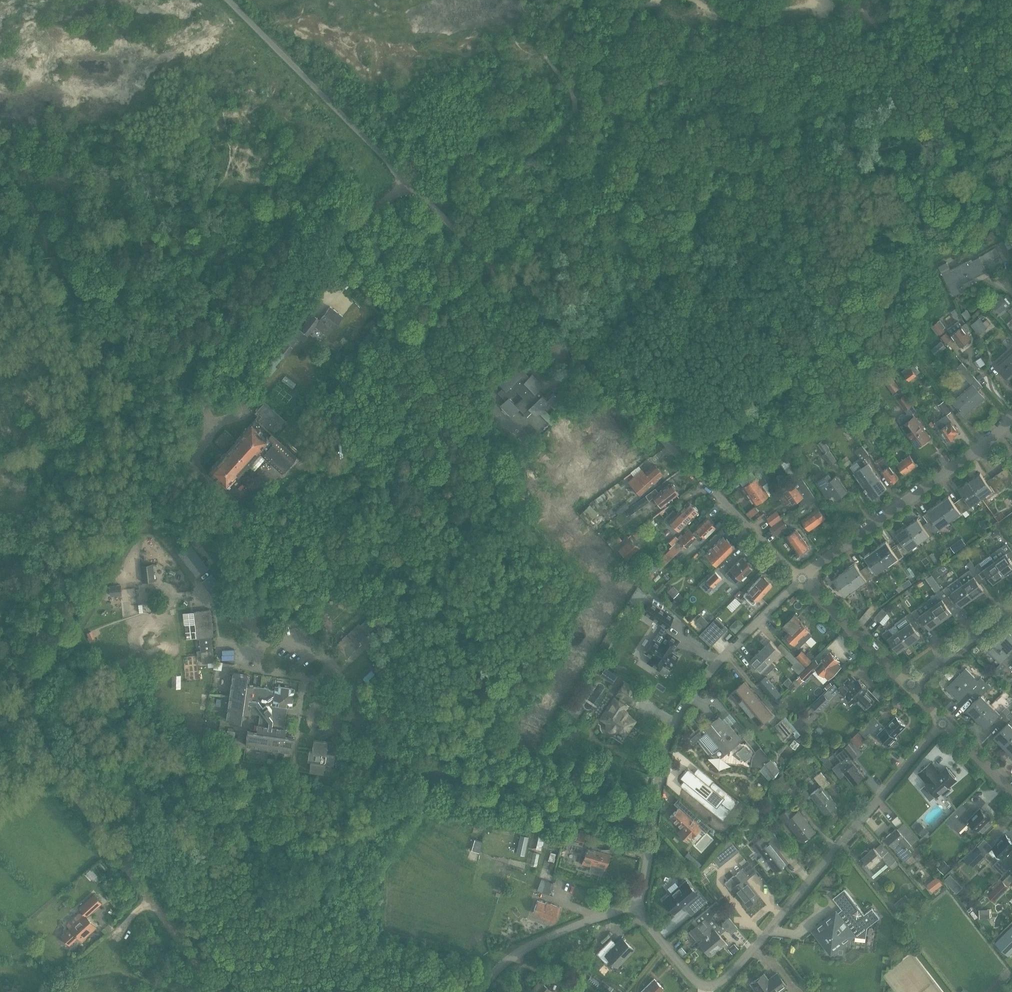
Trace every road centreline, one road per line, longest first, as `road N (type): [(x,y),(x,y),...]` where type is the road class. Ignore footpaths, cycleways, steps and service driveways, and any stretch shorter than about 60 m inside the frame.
road 1 (residential): [(802,578),(408,185),(321,249),(214,351)]
road 2 (residential): [(632,904),(696,983),(712,987),(943,722)]
road 3 (unclassified): [(632,904),(643,883),(678,716),(720,659),(802,578)]
road 4 (unclassified): [(218,991),(62,780),(0,734)]
road 5 (unclassified): [(802,578),(1011,420)]
road 6 (unclassified): [(481,991),(517,954),(632,904)]
road 7 (unclassified): [(907,686),(802,578)]
road 8 (residential): [(907,686),(1011,608)]

